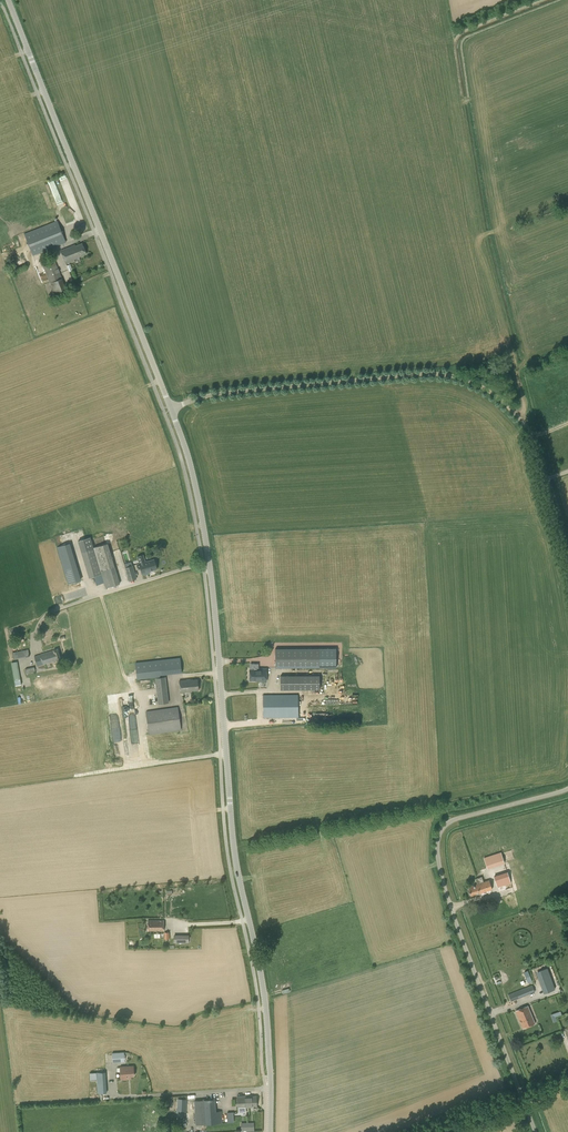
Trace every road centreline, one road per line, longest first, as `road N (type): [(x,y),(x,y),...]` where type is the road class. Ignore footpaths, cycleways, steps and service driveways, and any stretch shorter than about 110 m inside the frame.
road 1 (tertiary): [(270,1131),(265,1000),(234,847),(209,564),(193,473),(171,408)]
road 2 (unclassified): [(567,560),(528,428),(457,375),(224,392),(171,408)]
road 3 (unclassified): [(535,1131),(472,975),(437,845),(450,821),(567,788)]
road 4 (tertiary): [(171,408),(7,0)]

